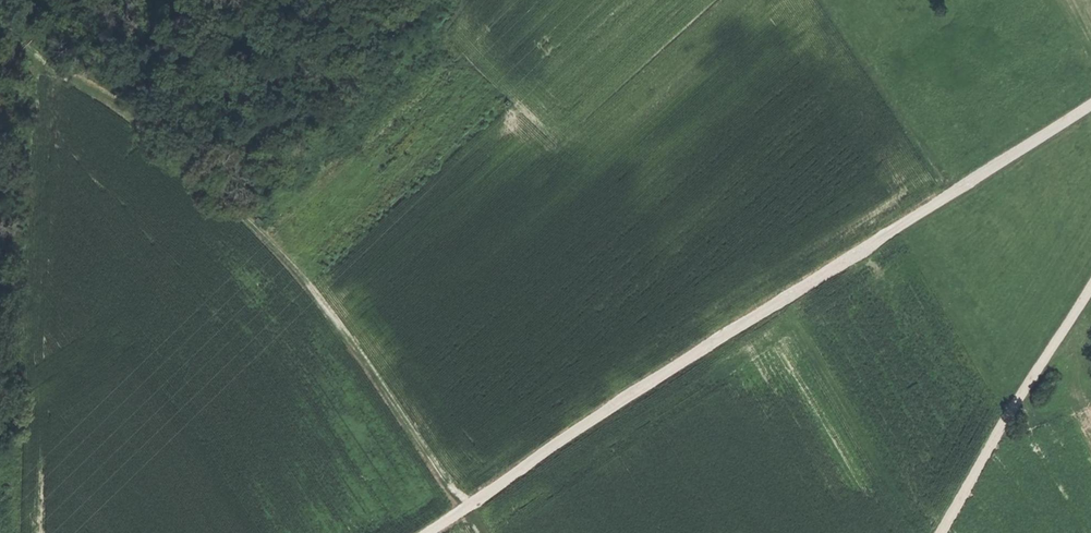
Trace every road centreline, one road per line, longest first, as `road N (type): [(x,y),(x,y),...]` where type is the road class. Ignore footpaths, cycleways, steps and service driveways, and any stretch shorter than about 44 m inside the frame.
road 1 (track): [(422,532),(1090,103)]
road 2 (track): [(0,25),(124,113),(259,236),(327,313),(483,532)]
road 3 (track): [(1090,284),(939,532)]

